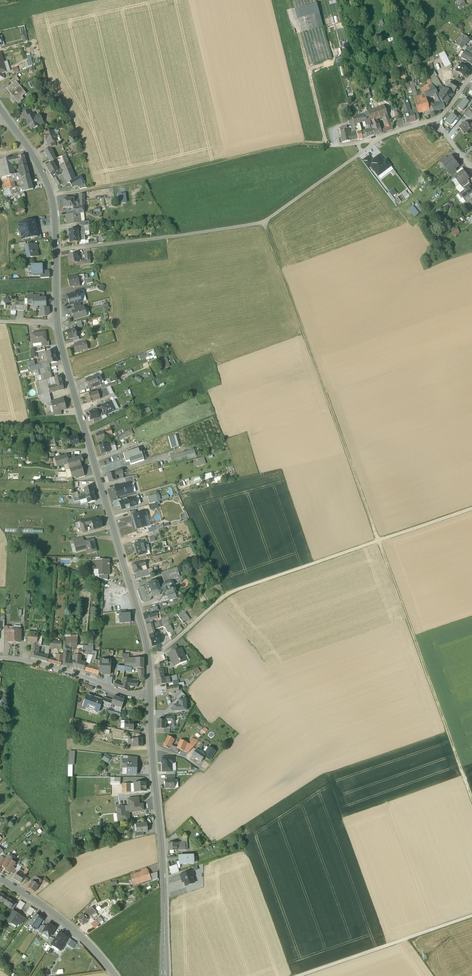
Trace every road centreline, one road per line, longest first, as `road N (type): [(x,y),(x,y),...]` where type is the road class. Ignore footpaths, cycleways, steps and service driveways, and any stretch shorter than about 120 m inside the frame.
road 1 (tertiary): [(150,694),(145,636),(57,324),(52,196),(0,107)]
road 2 (track): [(297,23),(328,146),(296,146),(97,189)]
road 3 (track): [(149,660),(235,593),(471,509)]
road 4 (track): [(381,541),(266,223)]
road 5 (track): [(375,140),(266,223),(108,245)]
road 6 (tertiary): [(165,975),(150,694)]
road 7 (track): [(471,794),(380,541)]
road 8 (track): [(303,975),(471,917)]
road 9 (residential): [(150,694),(0,659)]
road 10 (residential): [(116,975),(70,926),(0,880)]

